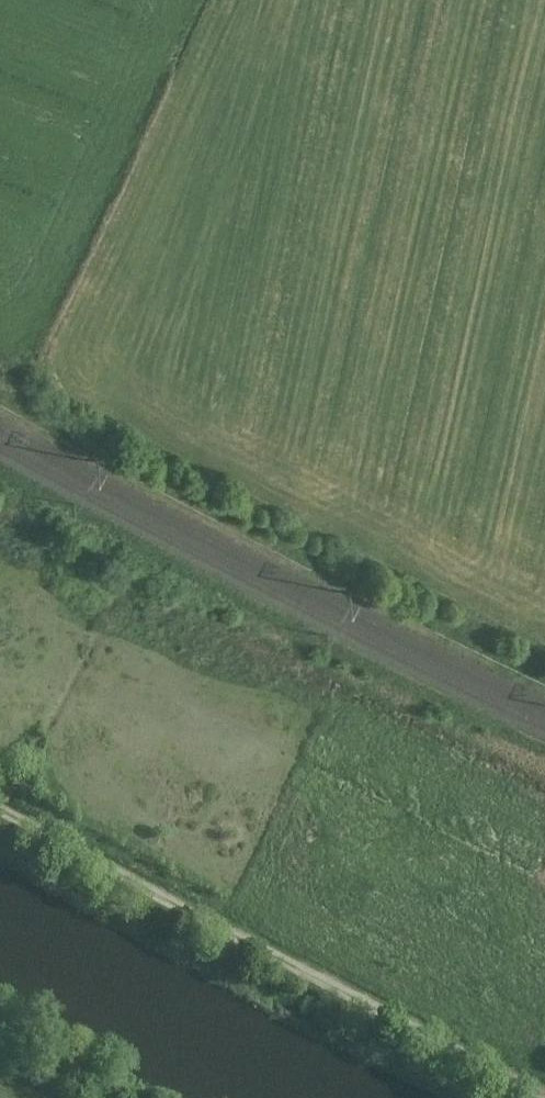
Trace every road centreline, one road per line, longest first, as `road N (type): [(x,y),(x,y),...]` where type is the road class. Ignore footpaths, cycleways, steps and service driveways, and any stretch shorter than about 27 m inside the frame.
road 1 (track): [(544,1093),(0,812)]

